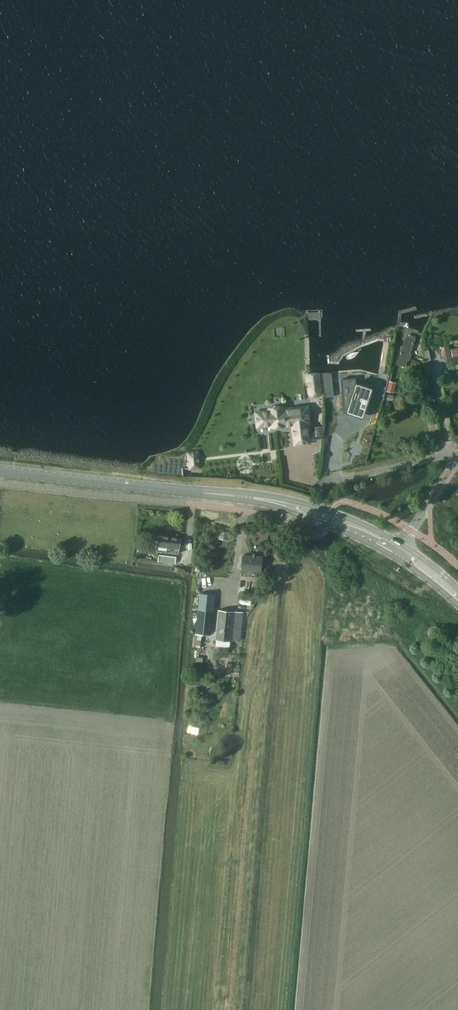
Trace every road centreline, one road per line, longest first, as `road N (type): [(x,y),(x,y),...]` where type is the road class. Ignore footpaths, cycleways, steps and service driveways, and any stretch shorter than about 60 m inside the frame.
road 1 (secondary): [(401,544),(298,502),(203,493)]
road 2 (secondary): [(0,470),(203,493)]
road 3 (secondary): [(203,493),(301,516),(393,556)]
road 4 (residential): [(457,456),(316,482)]

